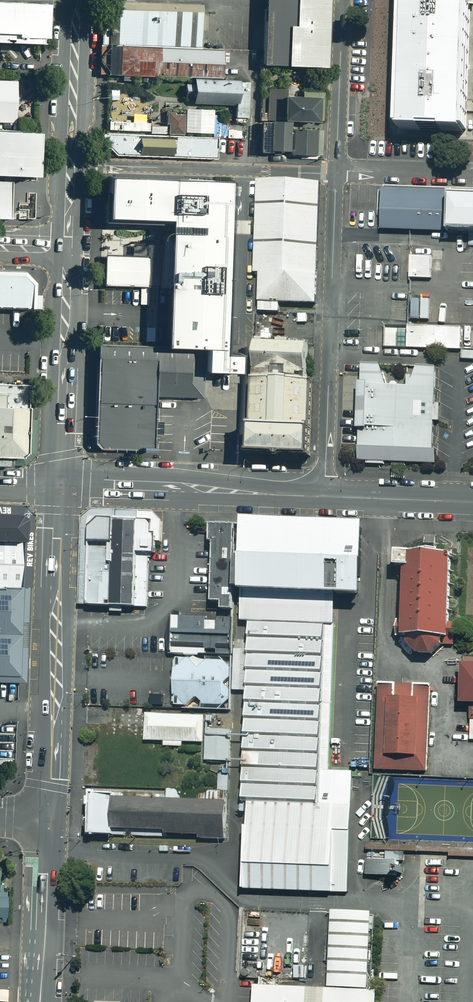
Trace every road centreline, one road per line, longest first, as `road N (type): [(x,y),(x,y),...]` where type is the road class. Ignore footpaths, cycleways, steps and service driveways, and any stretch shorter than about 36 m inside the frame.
road 1 (tertiary): [(60,487),(48,819)]
road 2 (unclassified): [(324,497),(336,171)]
road 3 (tertiary): [(71,165),(60,487)]
road 4 (unclassified): [(71,165),(336,171)]
road 5 (residential): [(324,497),(60,487)]
road 6 (tertiary): [(48,819),(40,1001)]
road 7 (unclassified): [(336,171),(342,0)]
road 8 (tertiary): [(77,0),(71,165)]
road 9 (residential): [(472,502),(324,497)]

